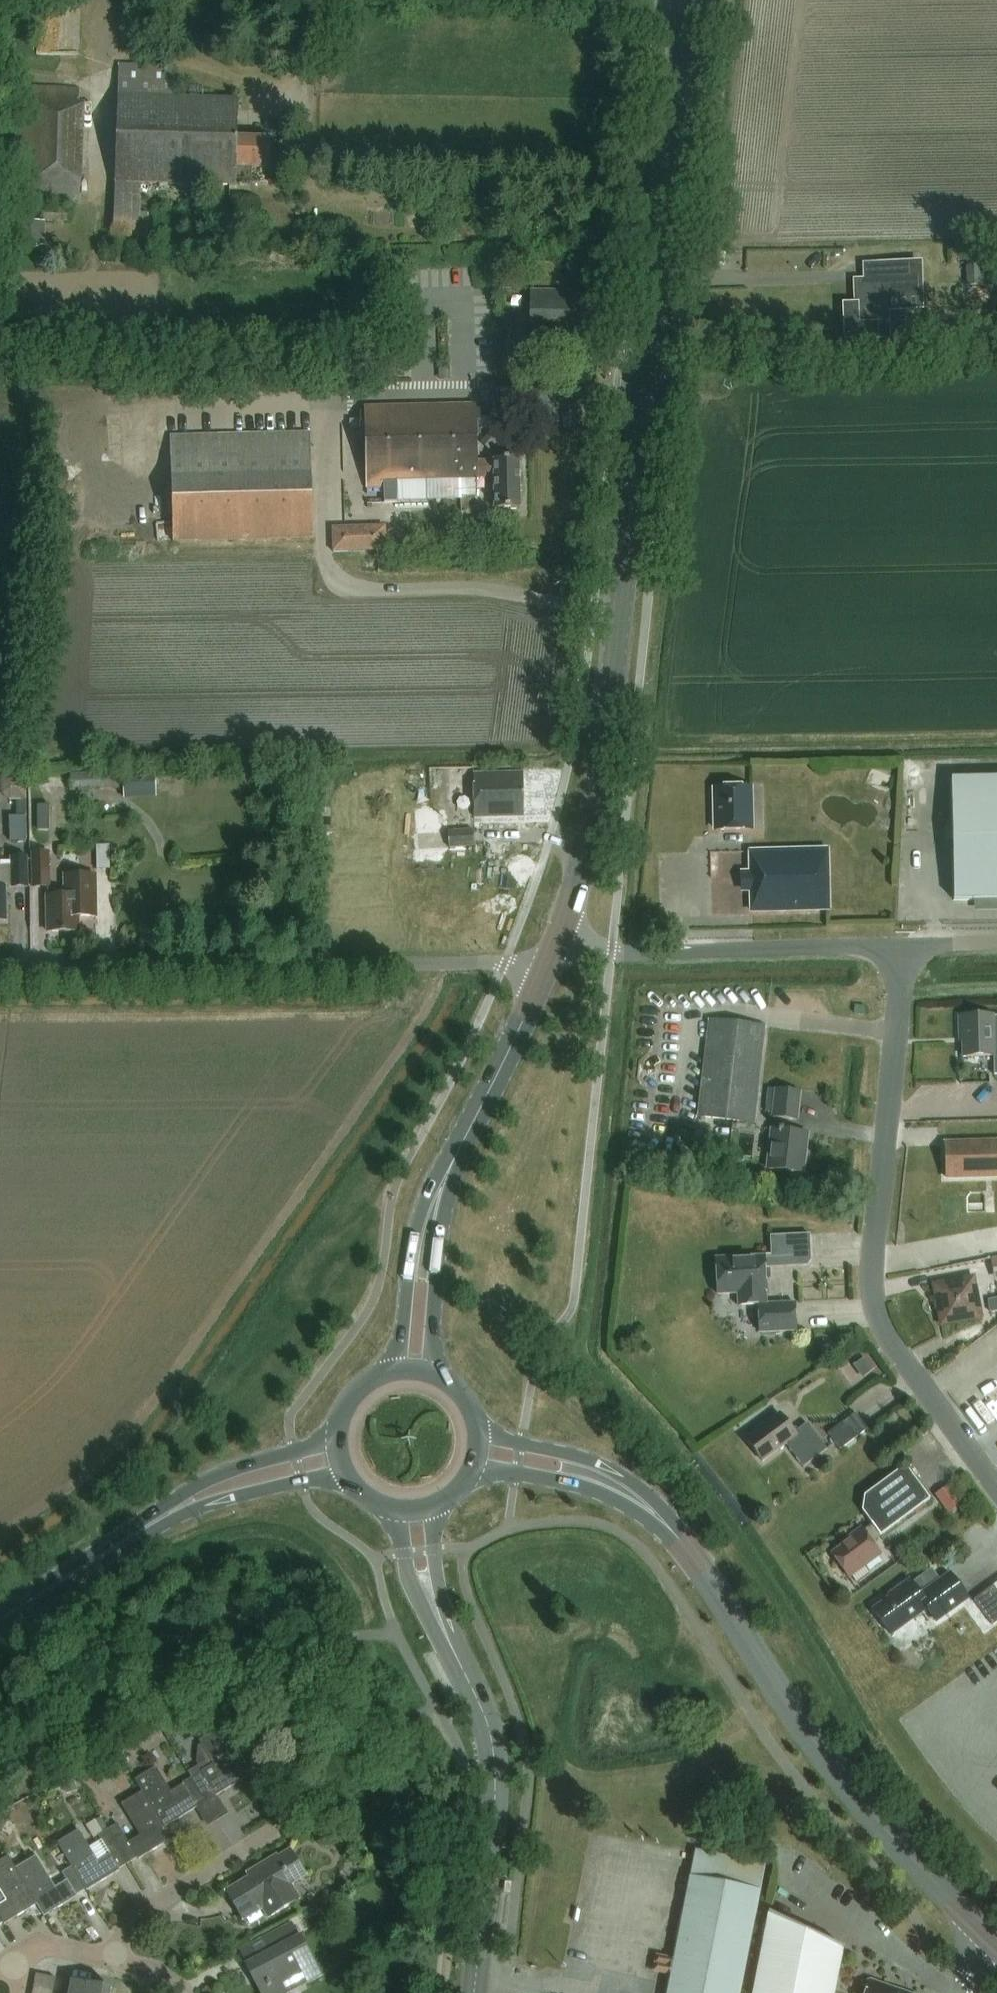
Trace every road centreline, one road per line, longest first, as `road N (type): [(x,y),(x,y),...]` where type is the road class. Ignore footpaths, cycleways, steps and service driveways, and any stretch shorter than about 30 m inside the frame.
road 1 (secondary): [(551,957),(578,882),(605,750),(685,0)]
road 2 (unclassified): [(905,946),(874,1290),(885,1336),(996,1487)]
road 3 (unclassified): [(0,971),(551,957)]
road 4 (primary): [(996,1947),(823,1752),(677,1535)]
road 5 (tertiary): [(474,1992),(495,1765),(487,1720),(447,1635)]
road 6 (unclassified): [(551,957),(905,946)]
road 7 (secondary): [(459,1150),(417,1228),(402,1339),(388,1374)]
road 8 (secondary): [(441,1380),(431,1341),(447,1191),(459,1150)]
road 9 (primary): [(677,1535),(601,1468),(478,1428)]
road 10 (primary): [(338,1435),(188,1490),(140,1532)]
road 11 (residential): [(113,1959),(134,1916),(281,1829)]
road 12 (primary): [(472,1475),(517,1474),(599,1491),(677,1535)]
road 13 (primary): [(140,1532),(239,1496),(350,1479)]
road 14 (secondary): [(459,1150),(551,957)]
road 15 (primary): [(0,1620),(140,1532)]
road 16 (tertiary): [(391,1508),(412,1588),(447,1635)]
road 17 (tertiary): [(447,1635),(434,1549),(439,1508)]

